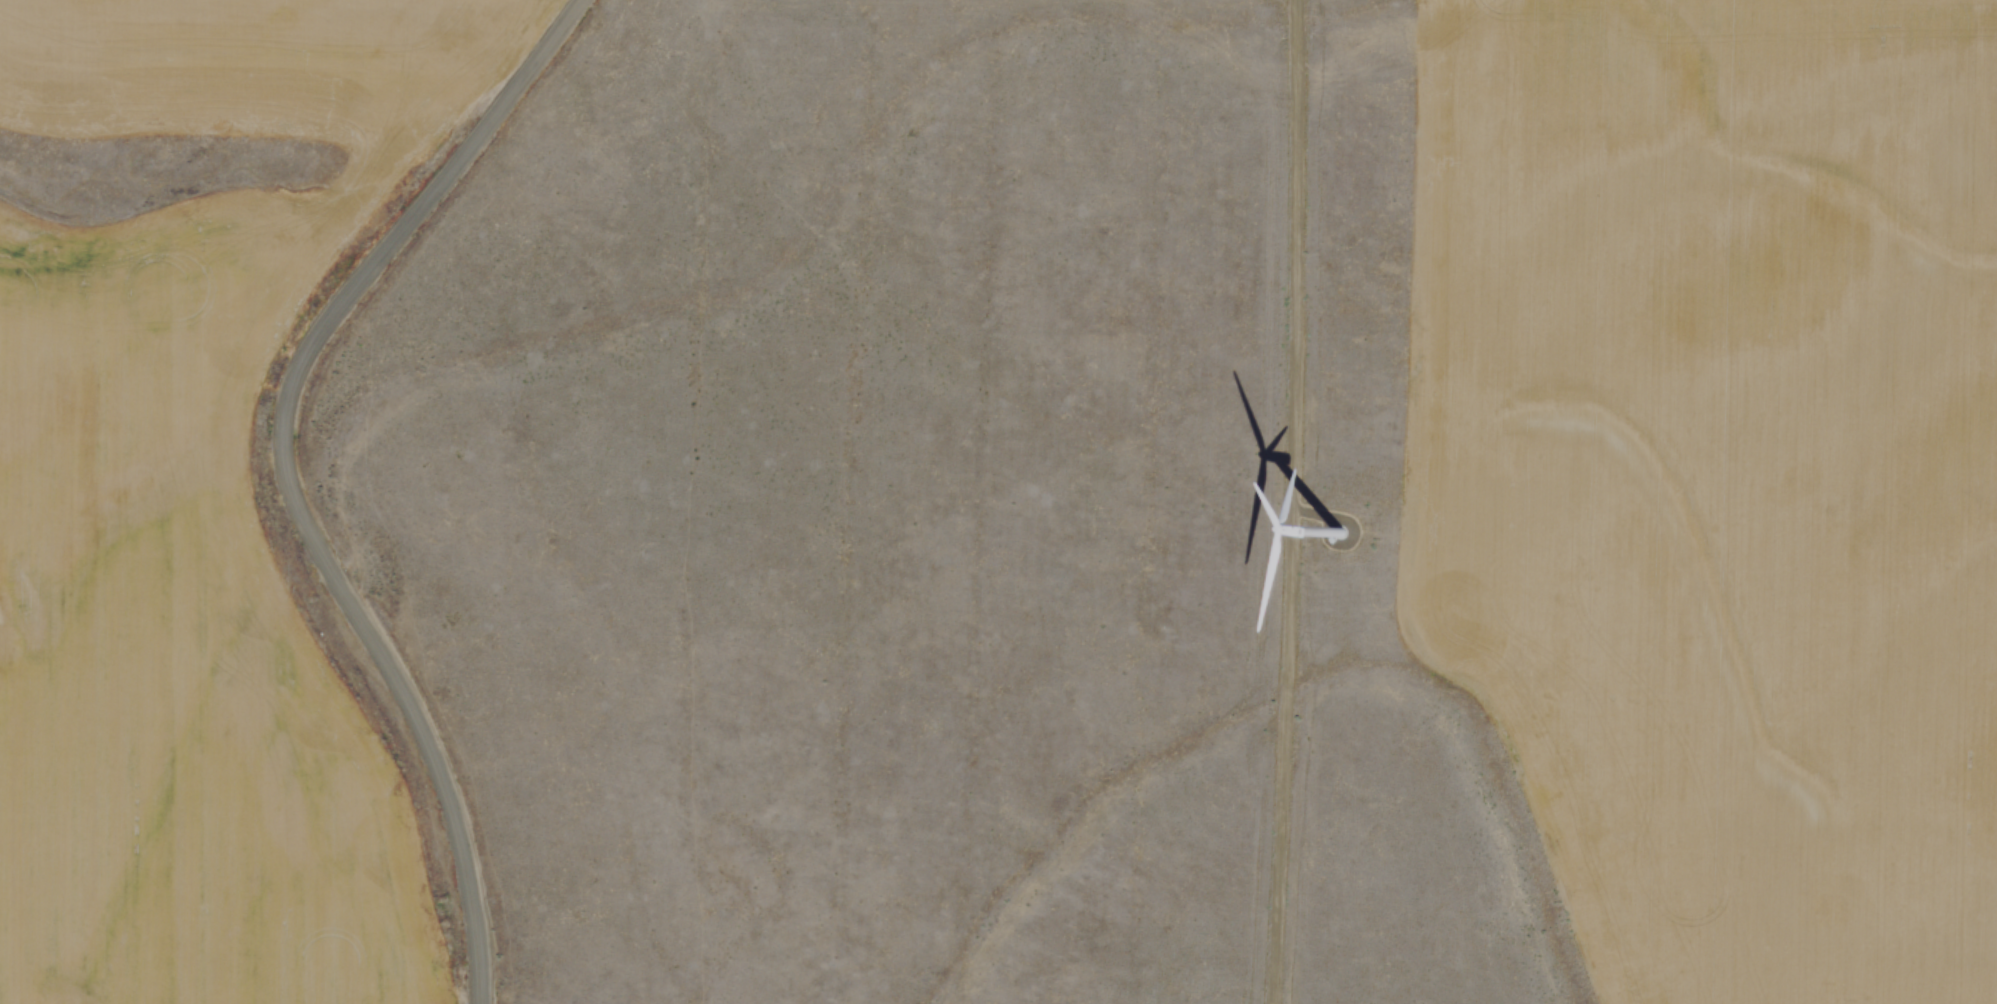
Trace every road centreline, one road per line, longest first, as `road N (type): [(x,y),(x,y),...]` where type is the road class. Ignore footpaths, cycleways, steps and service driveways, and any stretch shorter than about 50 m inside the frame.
road 1 (residential): [(479,1003),(479,946),(454,810),(418,715),(299,505),(283,461),(283,394),(315,324),(474,134),(569,0)]

